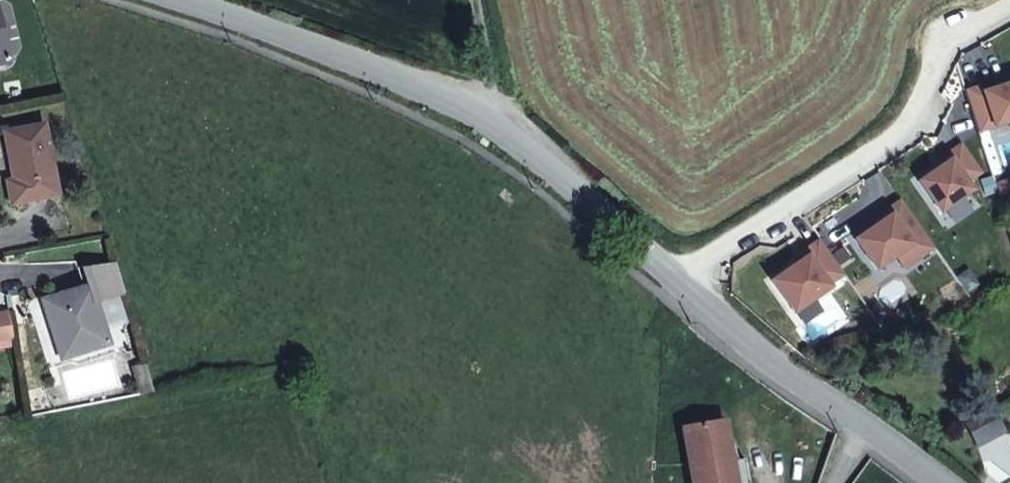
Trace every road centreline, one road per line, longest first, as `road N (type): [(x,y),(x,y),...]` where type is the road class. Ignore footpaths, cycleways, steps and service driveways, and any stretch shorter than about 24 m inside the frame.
road 1 (unclassified): [(193,0),(414,89),(526,151),(787,373),(943,482)]
road 2 (track): [(483,127),(464,0)]

